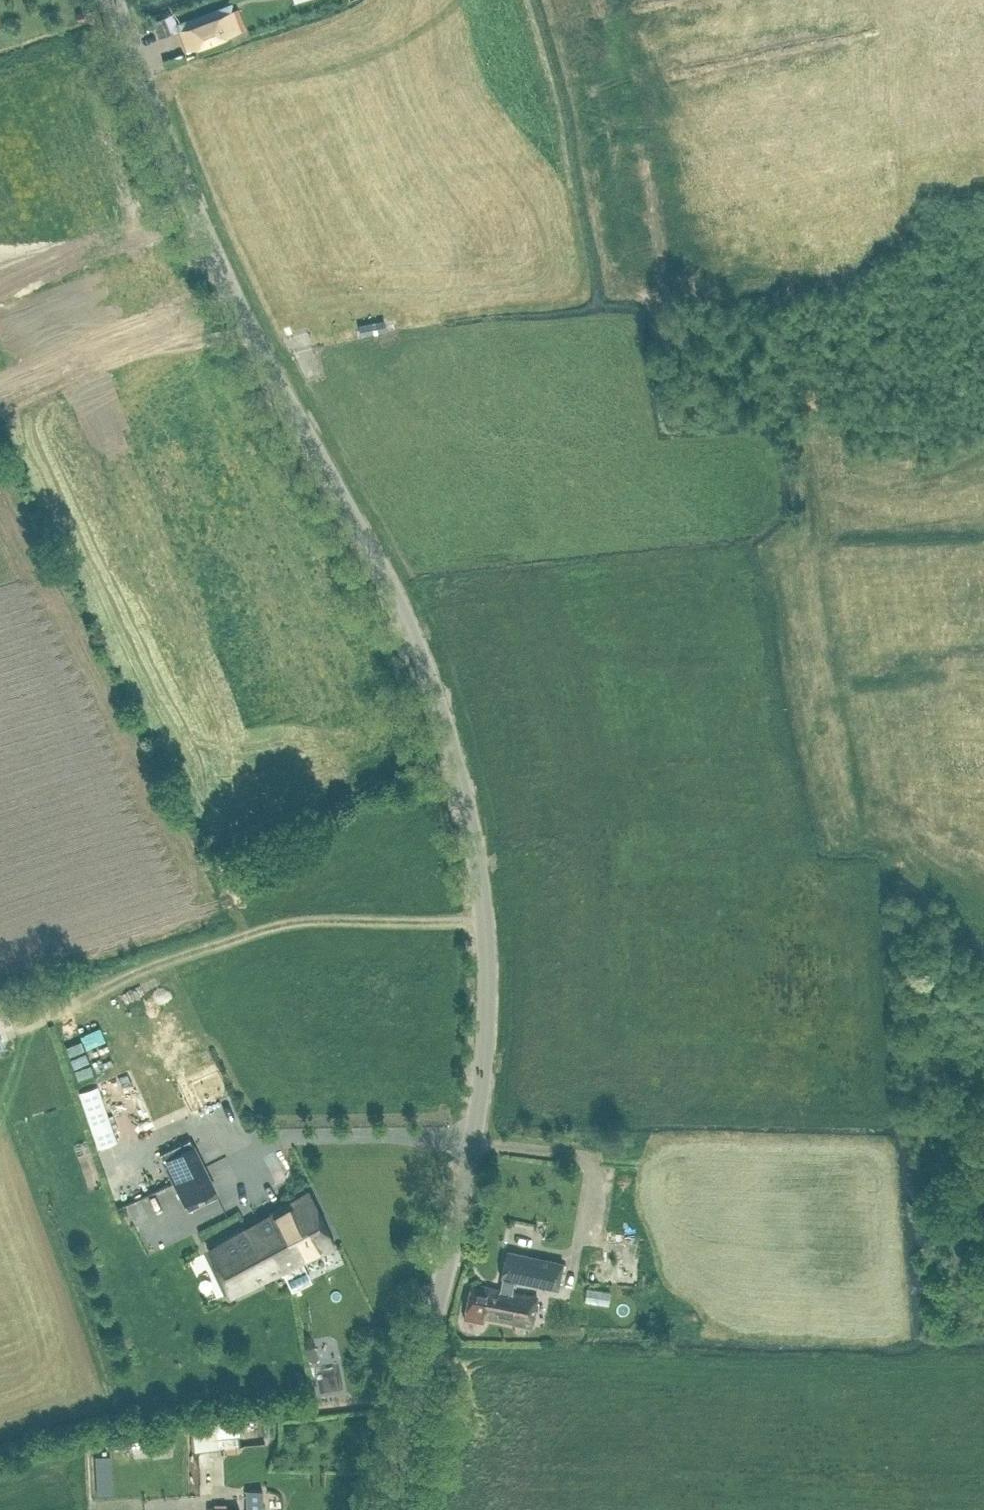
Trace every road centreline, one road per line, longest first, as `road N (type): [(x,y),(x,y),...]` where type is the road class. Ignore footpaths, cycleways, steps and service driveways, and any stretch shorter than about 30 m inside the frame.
road 1 (unclassified): [(391,1509),(484,1063),(487,962),(472,837),(421,654),(228,290),(116,0)]

